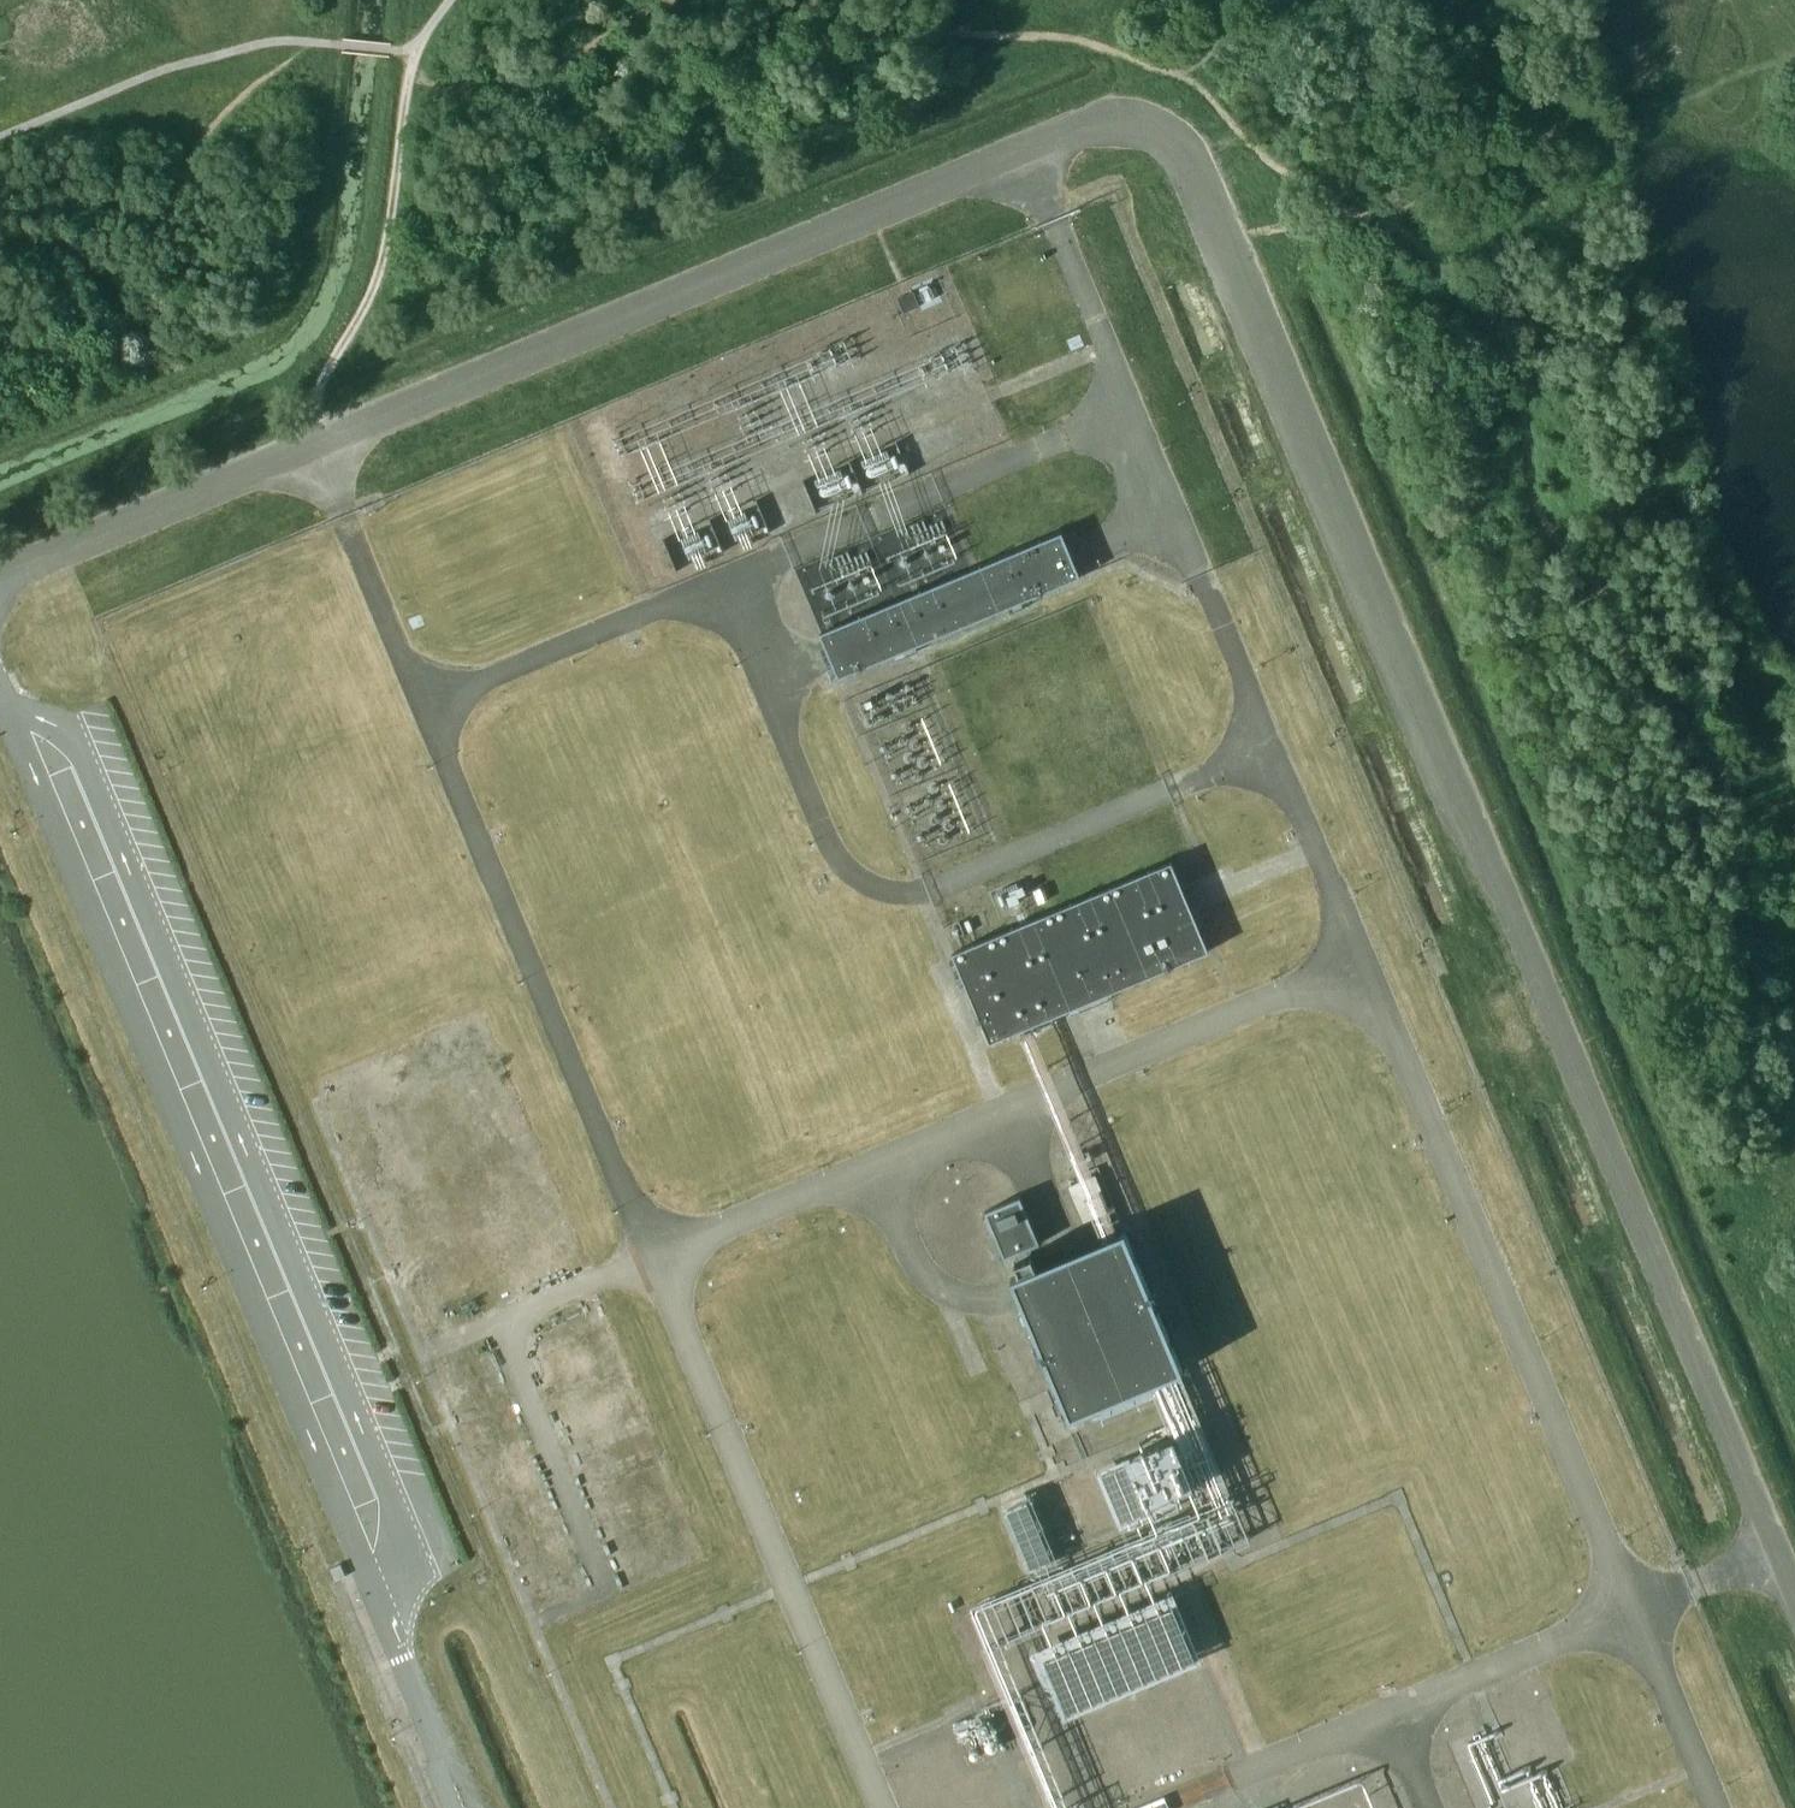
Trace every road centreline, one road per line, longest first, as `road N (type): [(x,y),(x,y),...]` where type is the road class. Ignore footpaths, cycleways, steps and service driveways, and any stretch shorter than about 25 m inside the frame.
road 1 (track): [(411,50),(386,254),(315,398),(313,449)]

